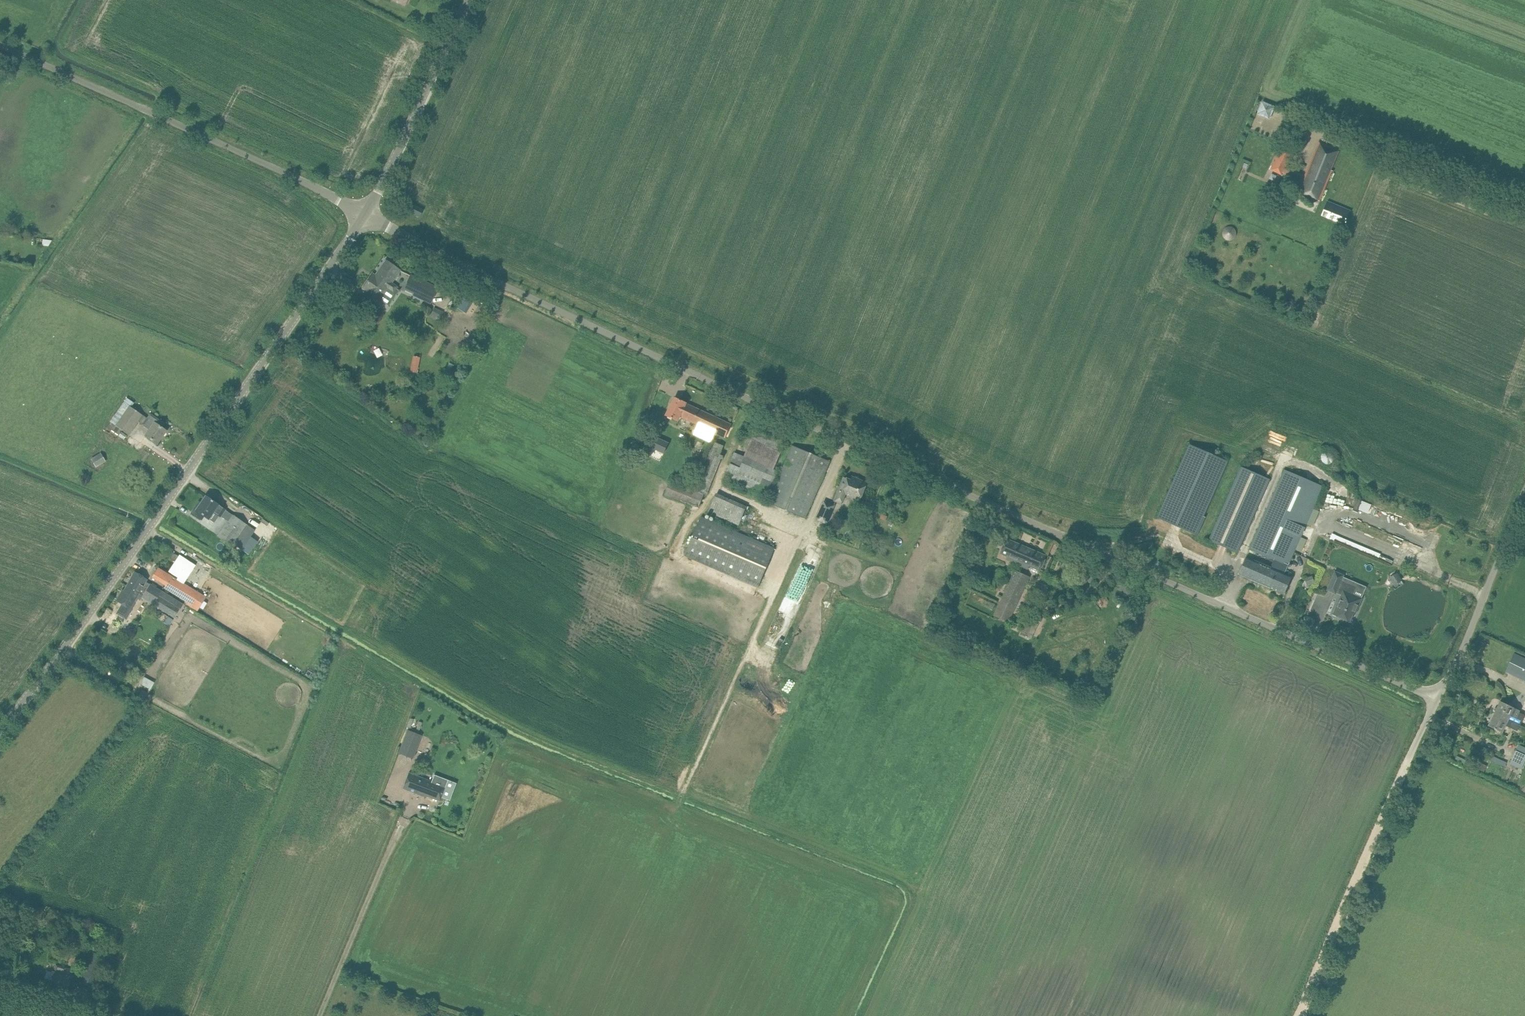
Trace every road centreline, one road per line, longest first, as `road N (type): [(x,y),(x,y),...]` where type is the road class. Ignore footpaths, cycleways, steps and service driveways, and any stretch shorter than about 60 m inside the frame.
road 1 (unclassified): [(1437,698),(427,250),(367,215)]
road 2 (tertiary): [(0,732),(367,215)]
road 3 (unclassified): [(367,215),(0,46)]
road 4 (unclassified): [(1295,1015),(1437,698)]
road 5 (tertiary): [(367,215),(466,0)]
road 6 (unclassified): [(1437,698),(1524,491)]

